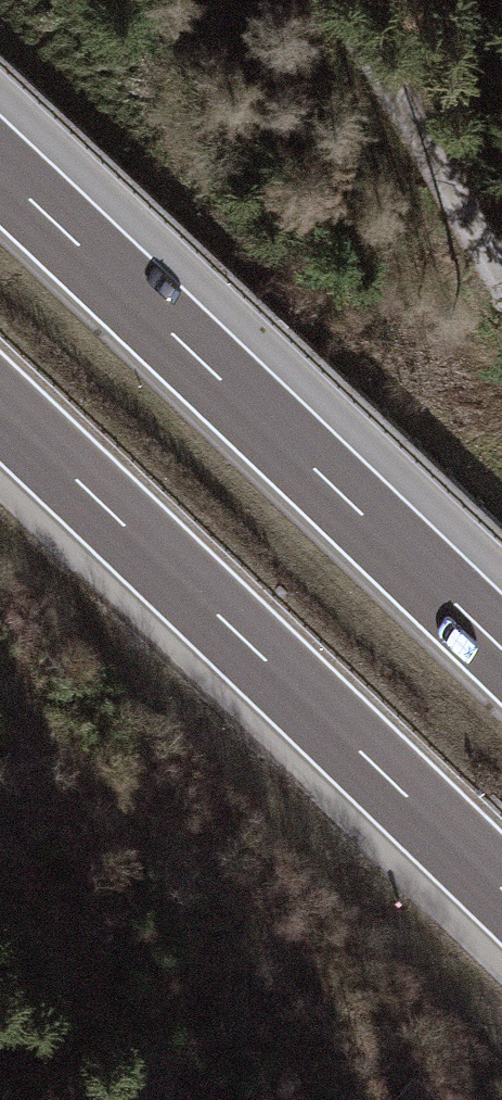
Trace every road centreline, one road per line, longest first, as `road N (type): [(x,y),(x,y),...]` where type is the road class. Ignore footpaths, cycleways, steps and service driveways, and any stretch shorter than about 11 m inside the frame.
road 1 (motorway): [(0,410),(501,892)]
road 2 (motorway): [(501,648),(0,169)]
road 3 (track): [(501,273),(331,0)]

